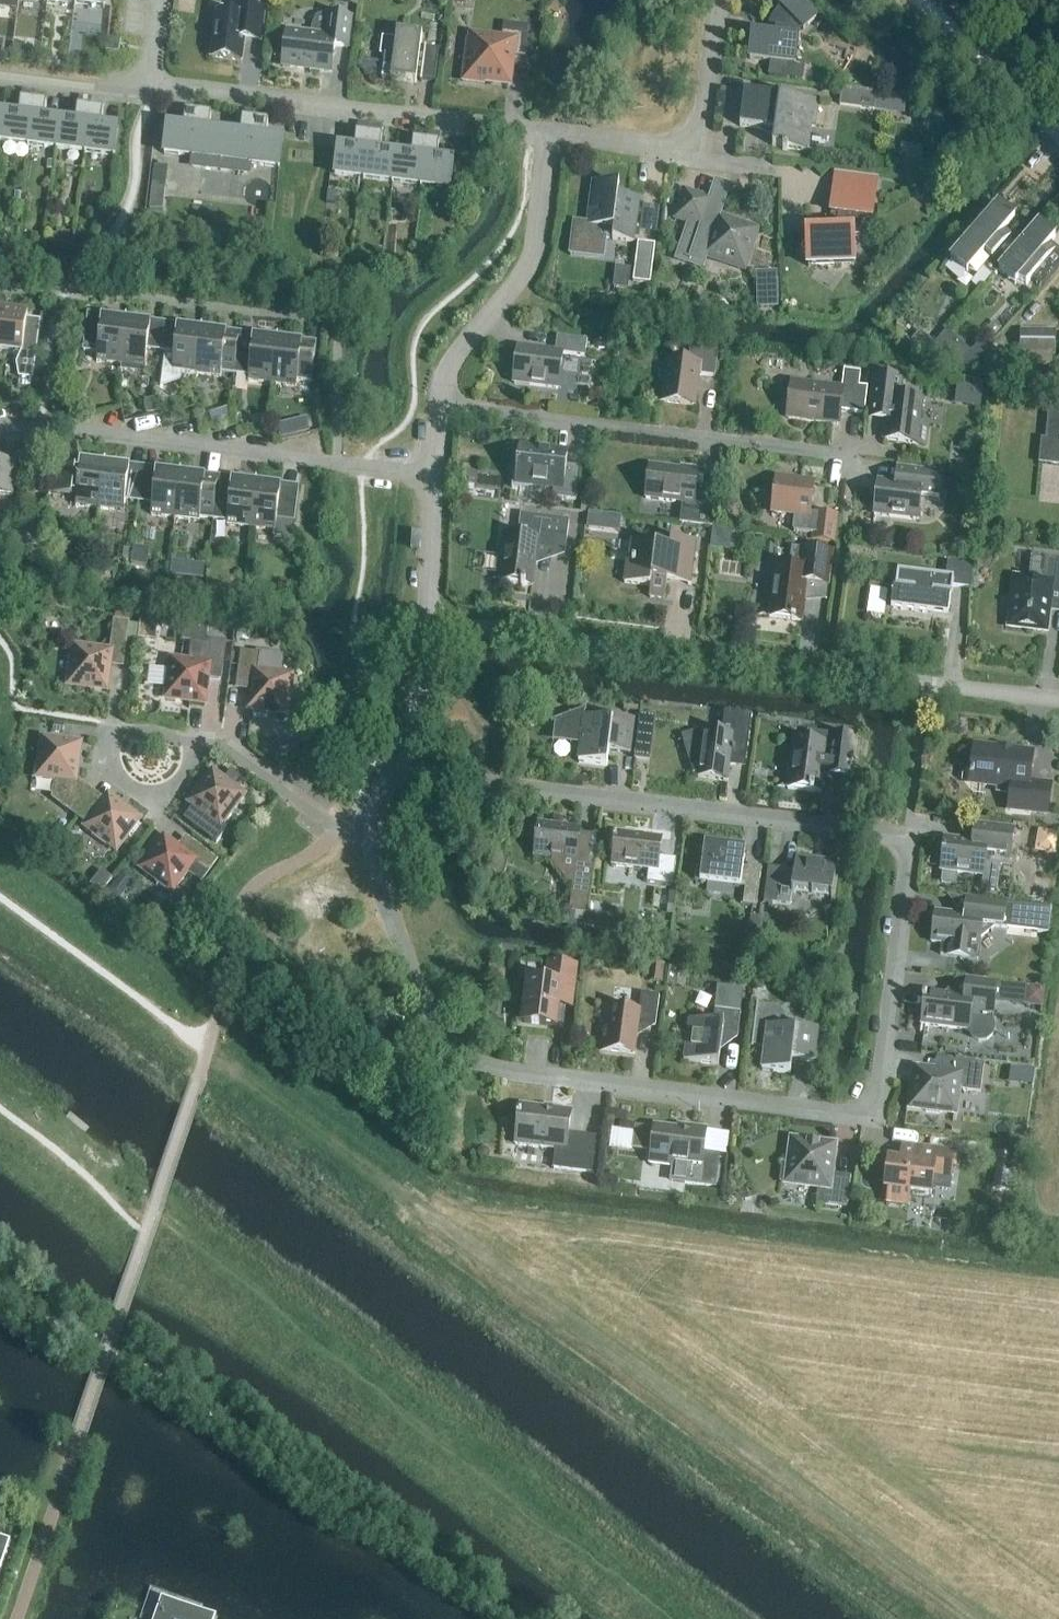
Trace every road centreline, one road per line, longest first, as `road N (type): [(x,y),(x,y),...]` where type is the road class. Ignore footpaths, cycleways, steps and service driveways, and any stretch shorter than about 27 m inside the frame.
road 1 (residential): [(372,852),(429,1032),(483,1070),(871,1117),(904,841),(524,791),(397,749)]
road 2 (residential): [(1058,705),(435,625)]
road 3 (residential): [(430,475),(0,423)]
road 4 (residential): [(852,457),(444,401)]
road 5 (residential): [(548,131),(152,83)]
road 6 (residential): [(444,401),(452,367),(535,253),(548,131)]
road 7 (residential): [(203,742),(152,724),(106,727),(101,757),(111,782),(135,802),(162,806),(177,786)]
road 8 (residential): [(372,852),(265,770),(203,742)]
road 9 (unclassified): [(1058,131),(927,0)]
road 10 (residential): [(152,83),(95,92),(0,80)]
road 11 (residential): [(700,150),(548,131)]
road 12 (residential): [(700,150),(725,0)]
road 13 (residential): [(435,625),(430,475)]
road 14 (residential): [(397,749),(435,625)]

